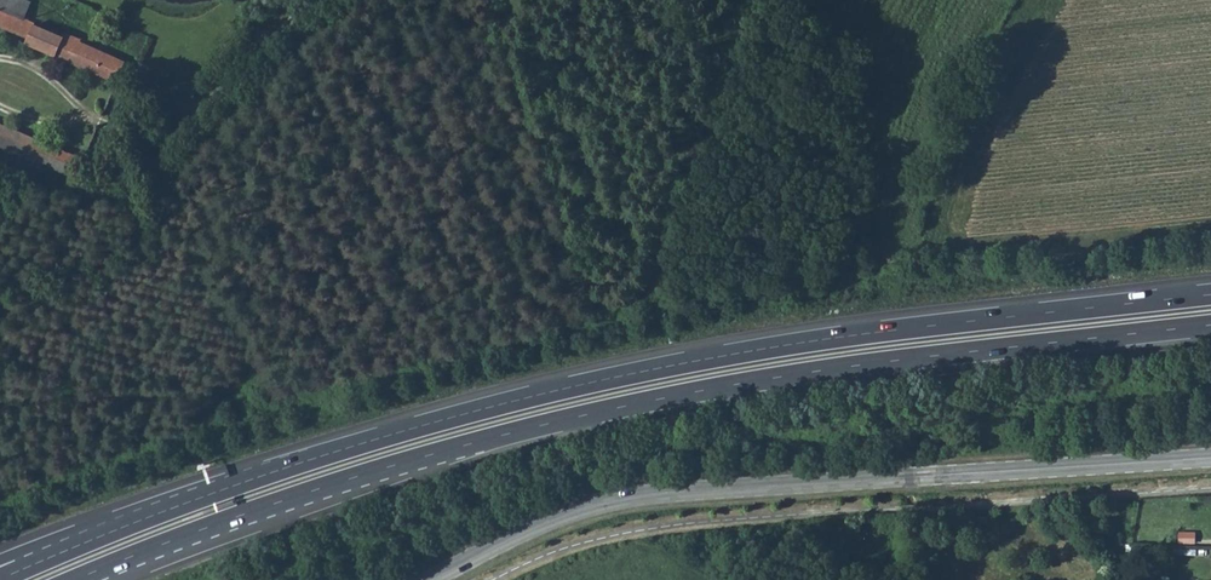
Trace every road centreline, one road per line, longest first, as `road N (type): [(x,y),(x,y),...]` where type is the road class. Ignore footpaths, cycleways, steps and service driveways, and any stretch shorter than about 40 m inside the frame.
road 1 (trunk): [(75,579),(258,509),(548,422),(864,363),(1210,324)]
road 2 (secondary): [(1210,457),(626,498),(516,535),(431,579)]
road 3 (trunk): [(1210,293),(895,327),(569,389)]
road 4 (trunk): [(569,389),(504,392),(270,460),(0,561)]
road 5 (trunk): [(569,389),(288,471),(14,579)]

